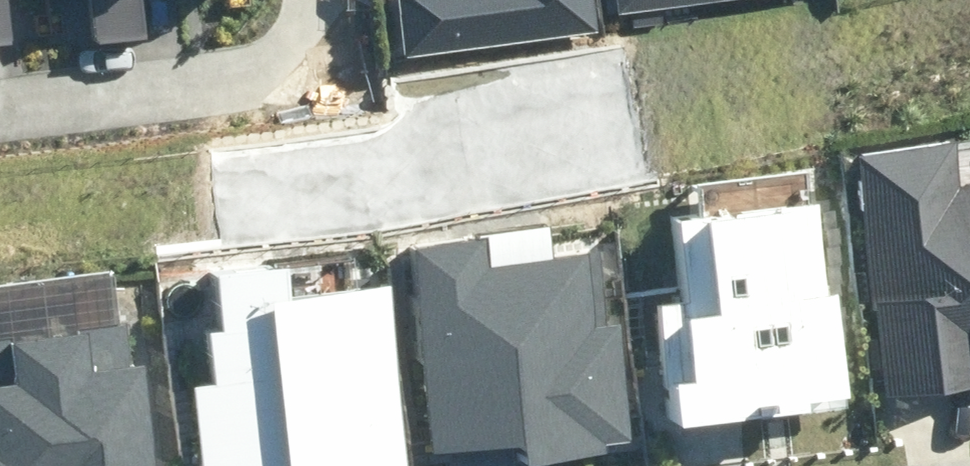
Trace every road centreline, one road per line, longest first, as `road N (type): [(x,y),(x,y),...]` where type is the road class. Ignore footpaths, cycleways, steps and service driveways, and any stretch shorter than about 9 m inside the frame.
road 1 (residential): [(0,110),(180,92),(261,74),(289,56),(312,0)]

